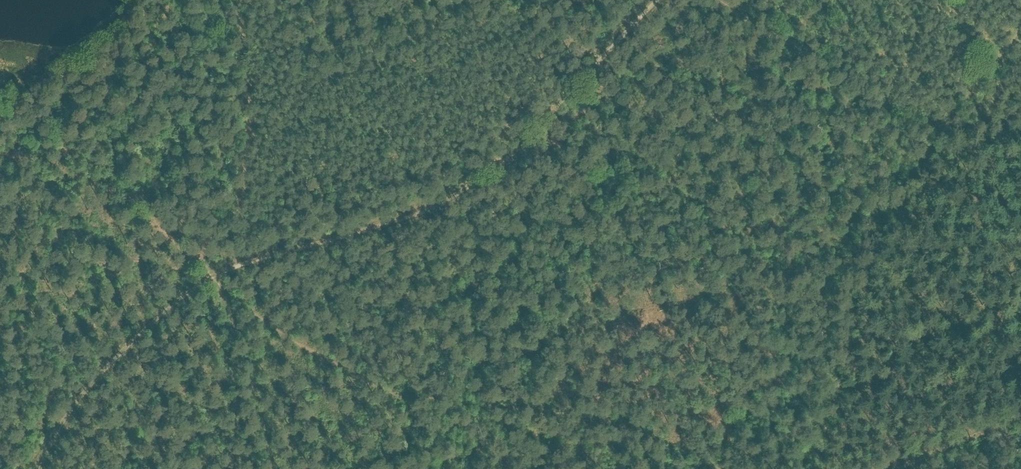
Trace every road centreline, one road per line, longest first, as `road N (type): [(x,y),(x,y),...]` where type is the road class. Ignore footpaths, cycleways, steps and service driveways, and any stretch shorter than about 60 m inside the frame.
road 1 (track): [(212,275),(380,381),(492,408),(637,426),(761,468)]
road 2 (track): [(657,0),(504,159),(436,201),(212,275)]
road 3 (track): [(1020,37),(892,228),(825,468)]
road 4 (track): [(1020,143),(953,135),(817,62),(728,0)]
road 5 (track): [(212,275),(213,230),(242,190),(244,0)]
road 6 (track): [(41,468),(59,419),(86,388),(212,275)]
road 7 (track): [(212,275),(173,226),(64,173),(0,154)]
road 8 (track): [(272,468),(245,355),(212,275)]
road 9 (track): [(909,468),(1020,417)]

